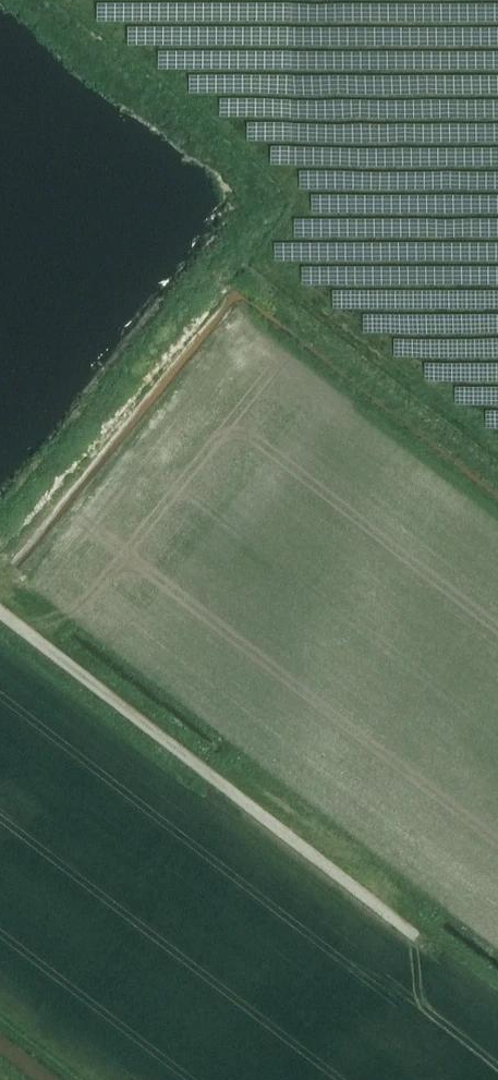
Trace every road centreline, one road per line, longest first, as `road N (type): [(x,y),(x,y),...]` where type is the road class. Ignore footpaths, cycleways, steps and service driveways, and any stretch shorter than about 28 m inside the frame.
road 1 (track): [(0,621),(395,938)]

